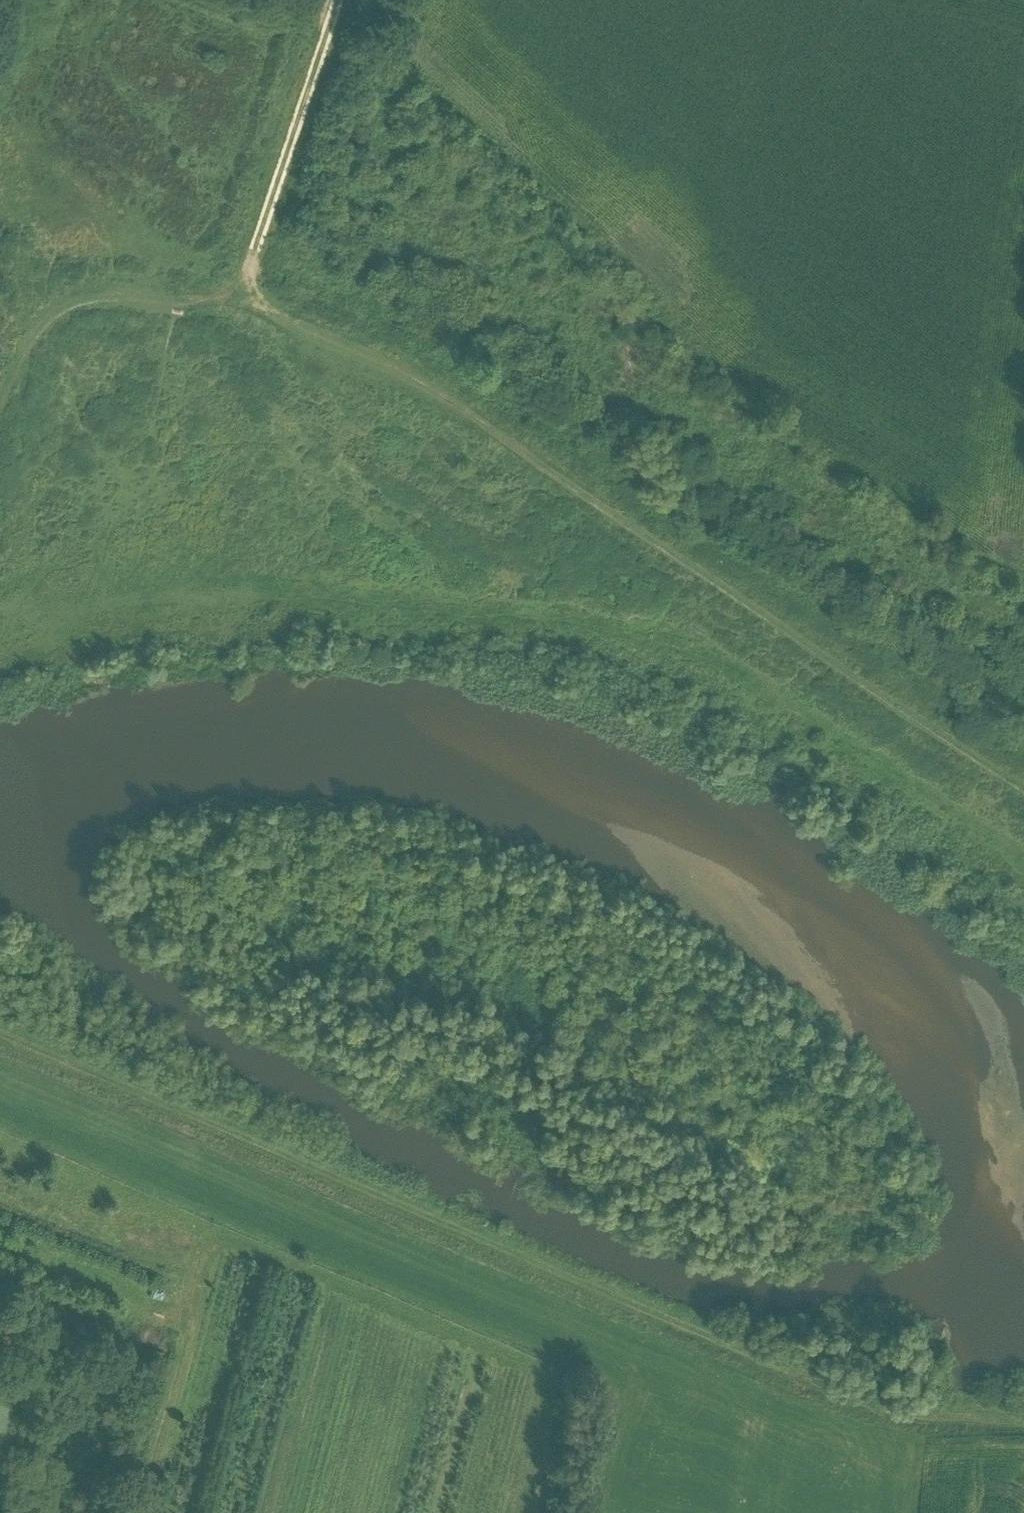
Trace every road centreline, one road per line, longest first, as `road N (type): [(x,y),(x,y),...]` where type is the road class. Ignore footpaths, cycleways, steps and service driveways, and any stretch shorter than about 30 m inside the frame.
road 1 (track): [(247,289),(336,0)]

